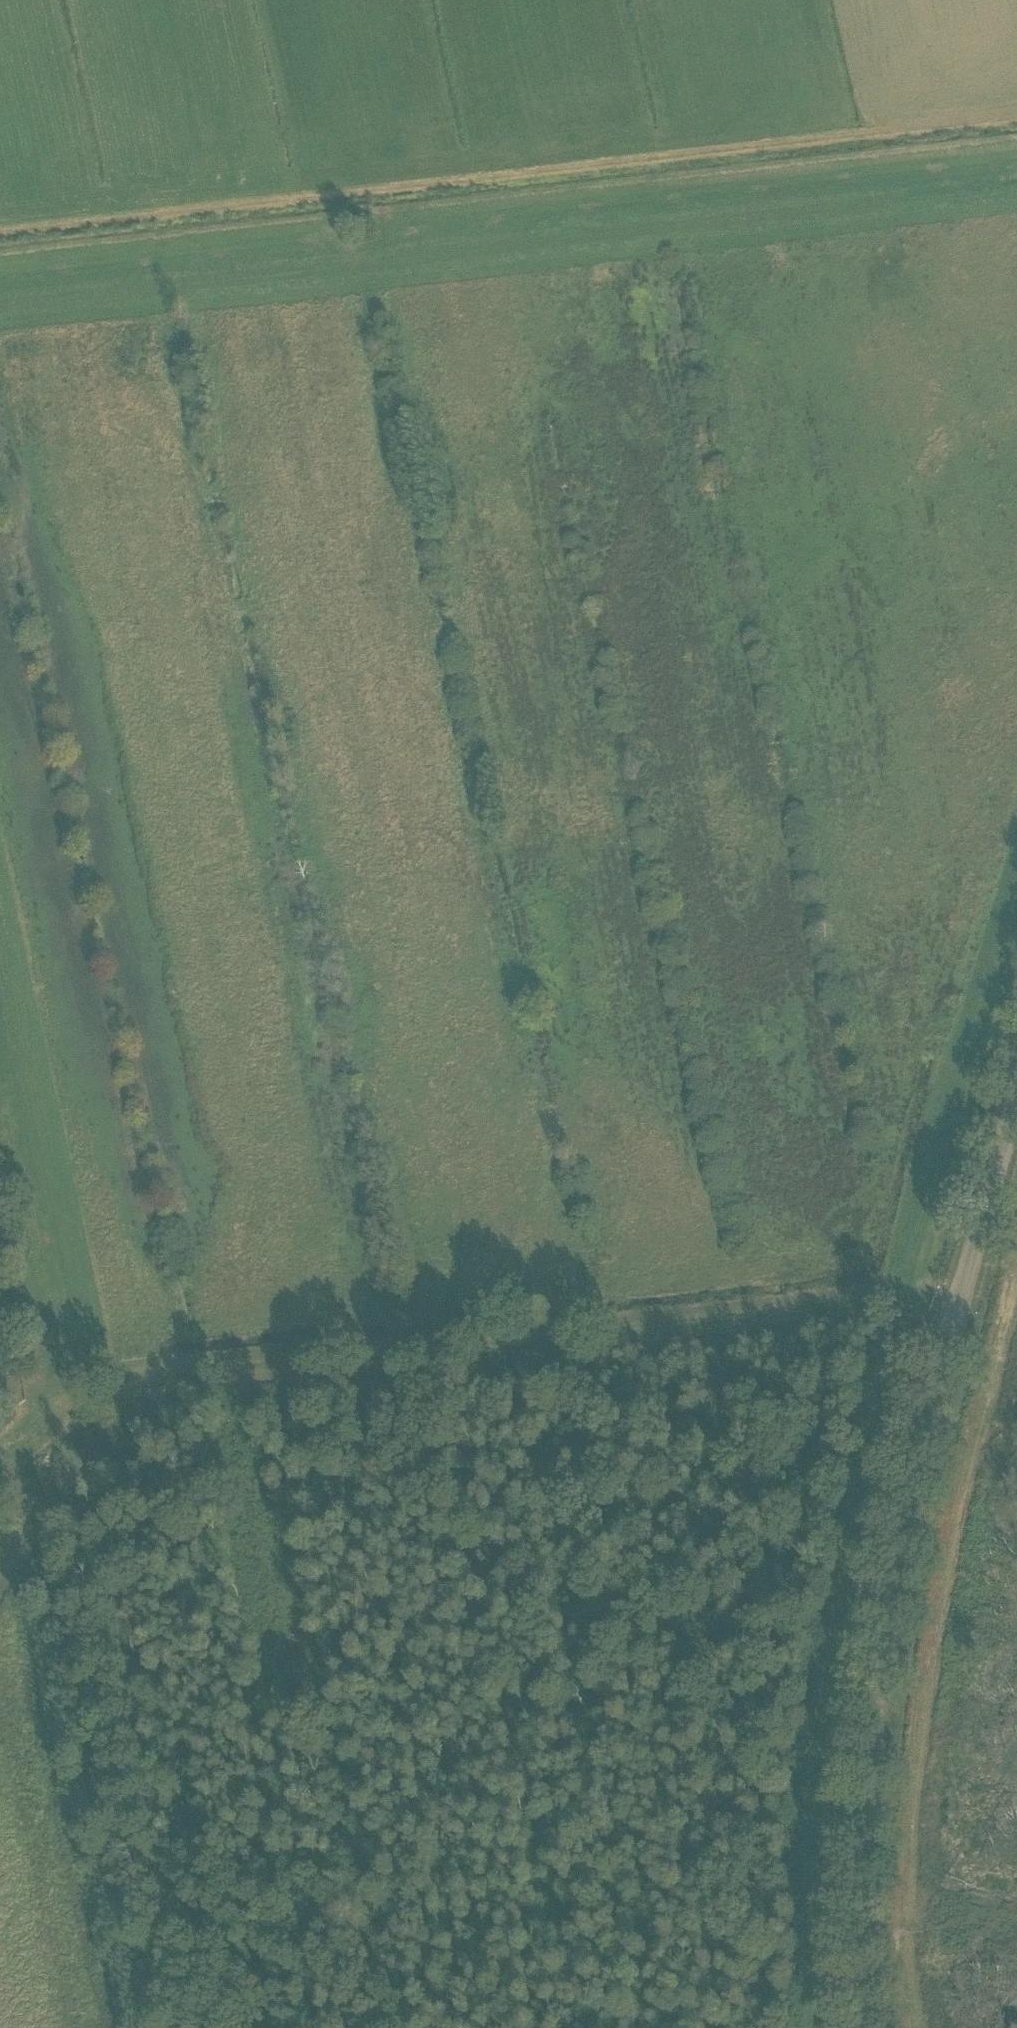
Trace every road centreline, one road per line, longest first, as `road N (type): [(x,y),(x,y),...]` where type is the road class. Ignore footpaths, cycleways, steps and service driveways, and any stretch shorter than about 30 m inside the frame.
road 1 (track): [(2,1398),(860,1305),(965,1306)]
road 2 (unclassified): [(860,2027),(856,1919),(866,1811),(928,1442),(1016,1125)]

